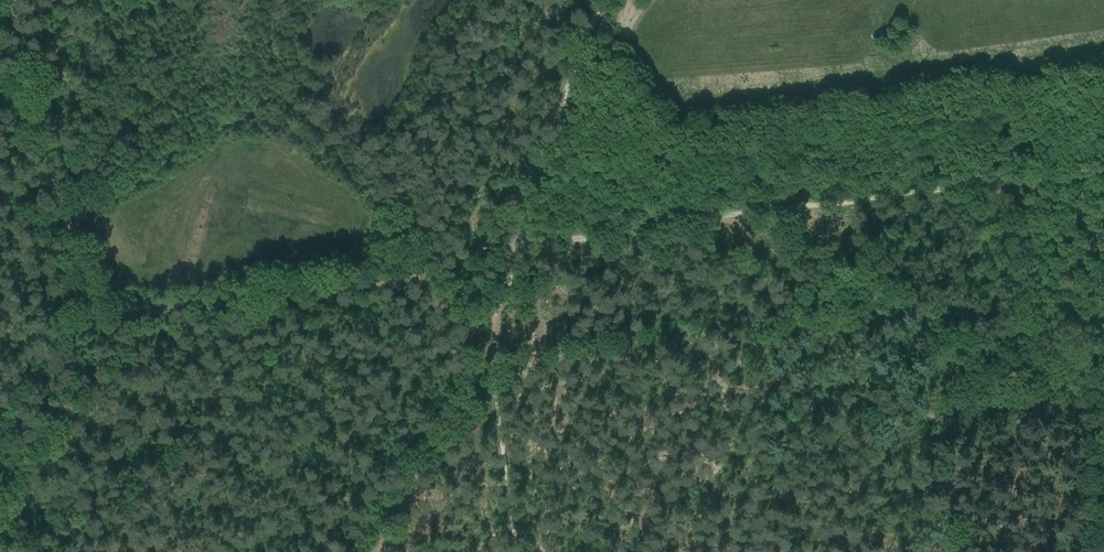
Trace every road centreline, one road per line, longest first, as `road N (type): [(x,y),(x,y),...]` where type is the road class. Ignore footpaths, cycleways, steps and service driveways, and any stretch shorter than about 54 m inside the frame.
road 1 (track): [(513,247),(398,281),(107,315),(33,119),(6,0)]
road 2 (track): [(513,247),(1103,169)]
road 3 (track): [(513,247),(605,0)]
road 4 (track): [(373,551),(488,357)]

